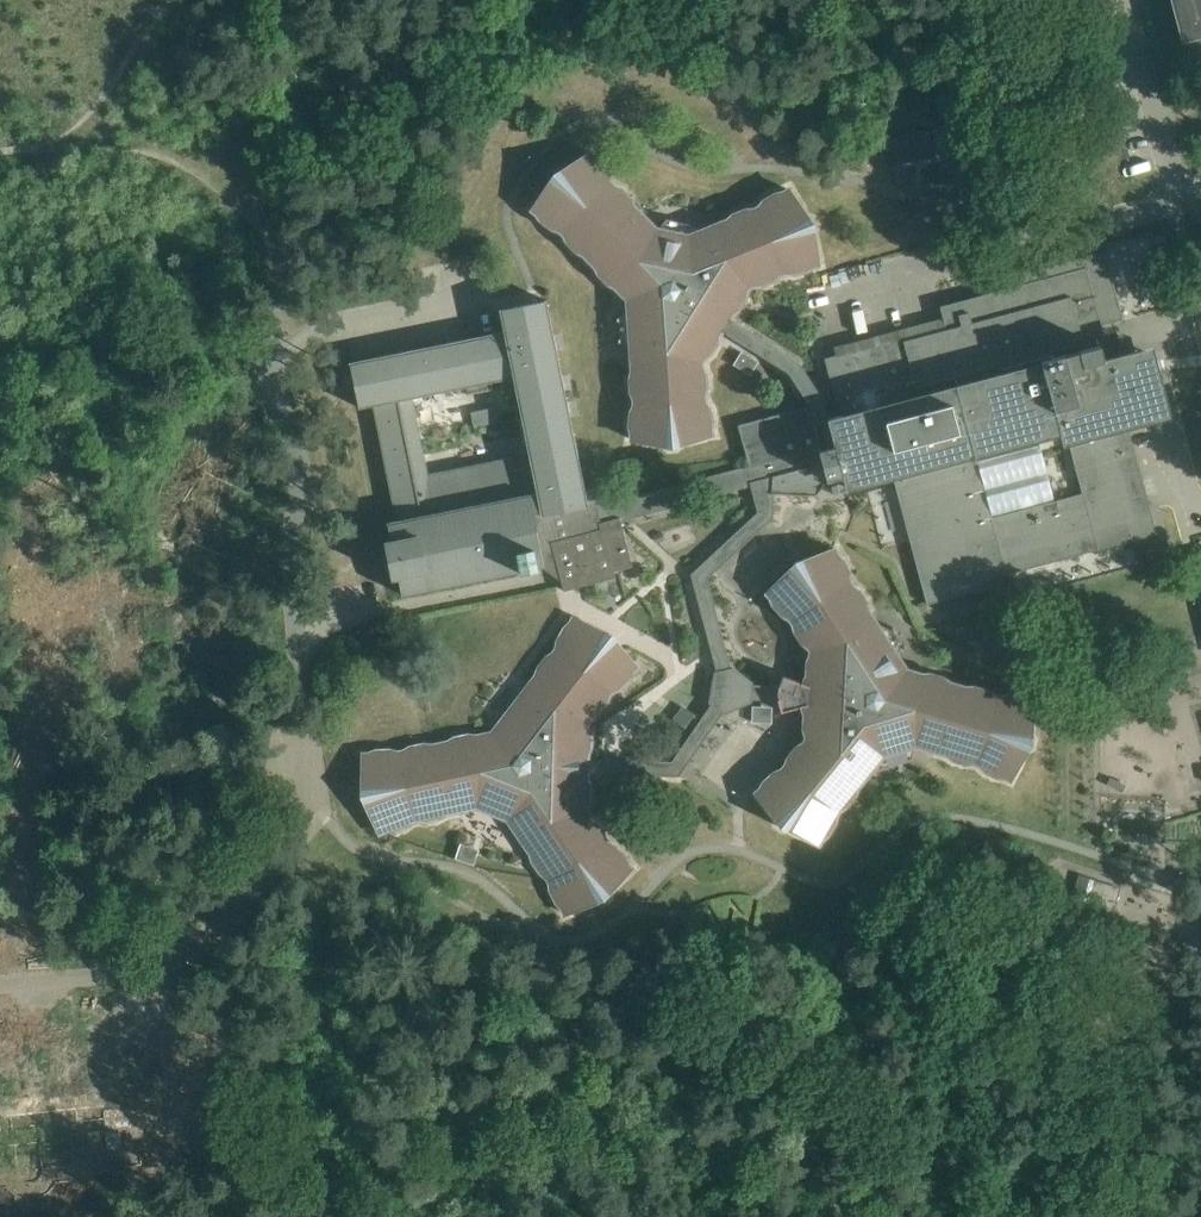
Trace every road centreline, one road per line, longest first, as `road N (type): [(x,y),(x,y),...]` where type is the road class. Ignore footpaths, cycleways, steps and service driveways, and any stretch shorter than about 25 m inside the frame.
road 1 (unclassified): [(0,987),(135,973),(206,941),(271,869),(299,825),(311,762),(289,574),(302,468),(282,368),(292,345),(343,324),(481,300)]
road 2 (residential): [(836,293),(1182,203)]
road 3 (residential): [(1200,318),(1136,329),(1200,516)]

